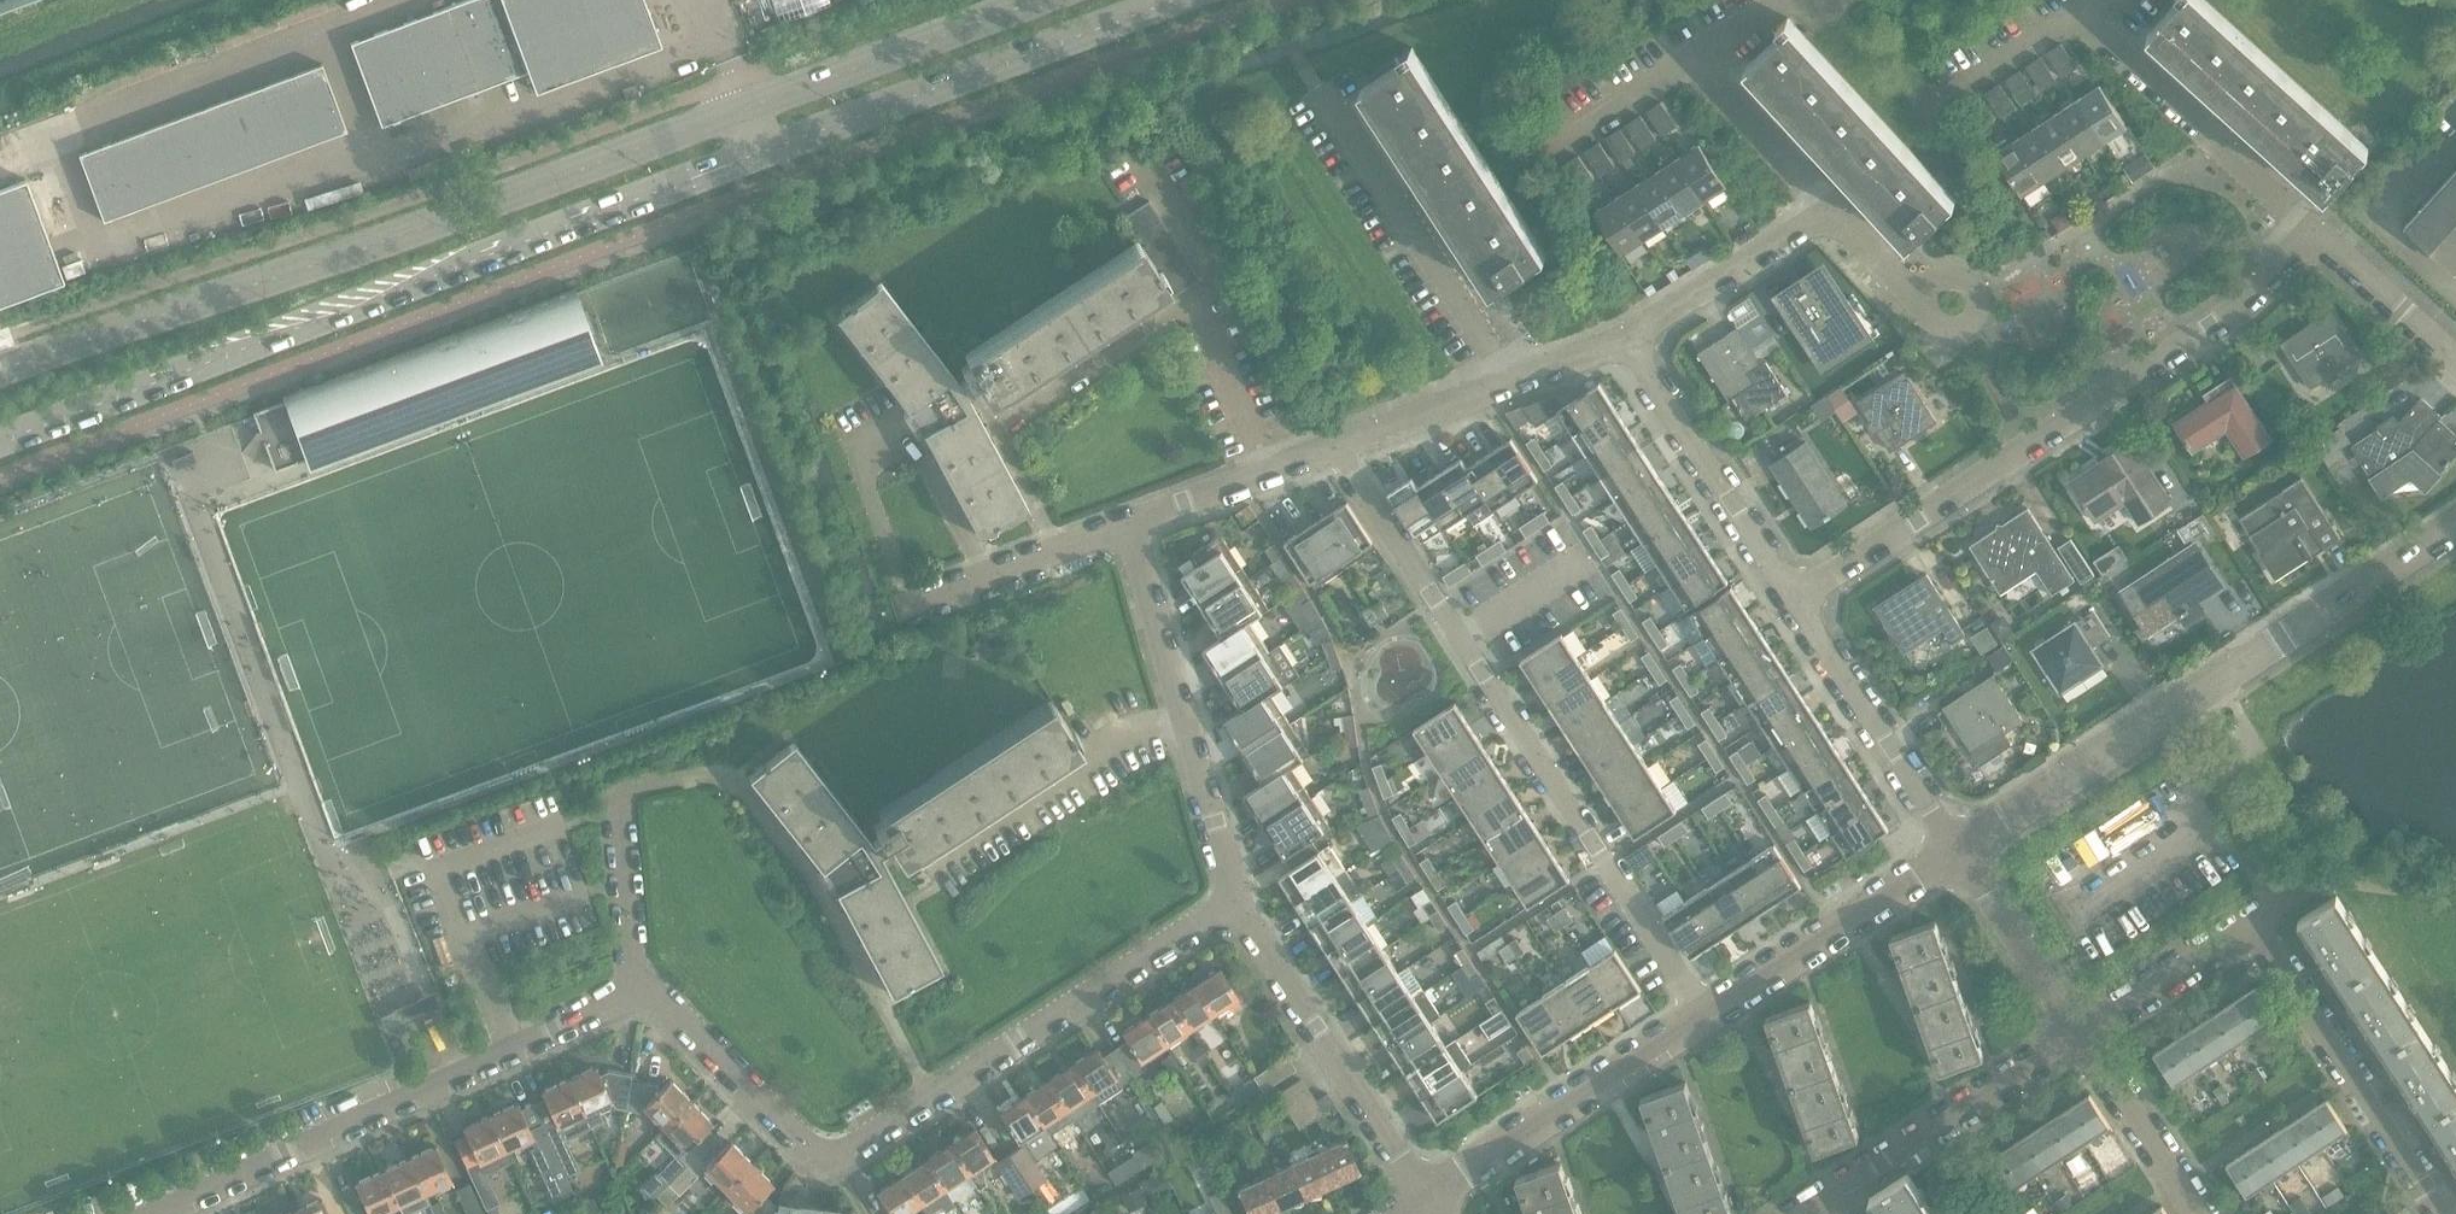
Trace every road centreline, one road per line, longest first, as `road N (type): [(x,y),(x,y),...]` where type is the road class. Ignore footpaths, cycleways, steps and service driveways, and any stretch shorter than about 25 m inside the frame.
road 1 (secondary): [(0,438),(759,155)]
road 2 (secondary): [(745,110),(0,379)]
road 3 (residential): [(1705,1014),(1335,448)]
road 4 (residential): [(1798,597),(2251,300),(2315,233)]
road 5 (residential): [(1960,850),(2455,529)]
road 6 (residential): [(150,1213),(632,994)]
road 7 (residential): [(830,1160),(1232,903)]
road 8 (secondary): [(759,155),(1177,0)]
road 9 (residential): [(1232,903),(1131,523)]
road 10 (residential): [(2447,1213),(2286,959),(2249,919)]
road 11 (residential): [(1626,339),(1829,210),(1905,290)]
road 12 (residential): [(1427,1193),(1232,903)]
road 13 (residential): [(1427,1193),(1705,1014)]
road 14 (residential): [(1809,1204),(2077,1030)]
road 15 (secondary): [(1039,0),(745,110)]
road 16 (residential): [(1335,448),(1626,339)]
road 17 (residential): [(1798,597),(1626,339)]
road 18 (residential): [(1705,1014),(1960,850)]
road 19 (residential): [(1960,850),(1798,597)]
road 20 (residential): [(830,1160),(659,997),(632,994)]
road 21 (residential): [(910,603),(1131,523)]
road 22 (residential): [(2199,1213),(2077,1030)]
road 23 (residential): [(1131,523),(1335,448)]
road 24 (residential): [(2077,1030),(1960,850)]
road 25 (residential): [(2077,1030),(2249,919)]
road 26 (residential): [(2455,361),(2315,233)]
road 27 (residential): [(1905,290),(1939,325),(1972,323),(1979,294),(1951,279)]

